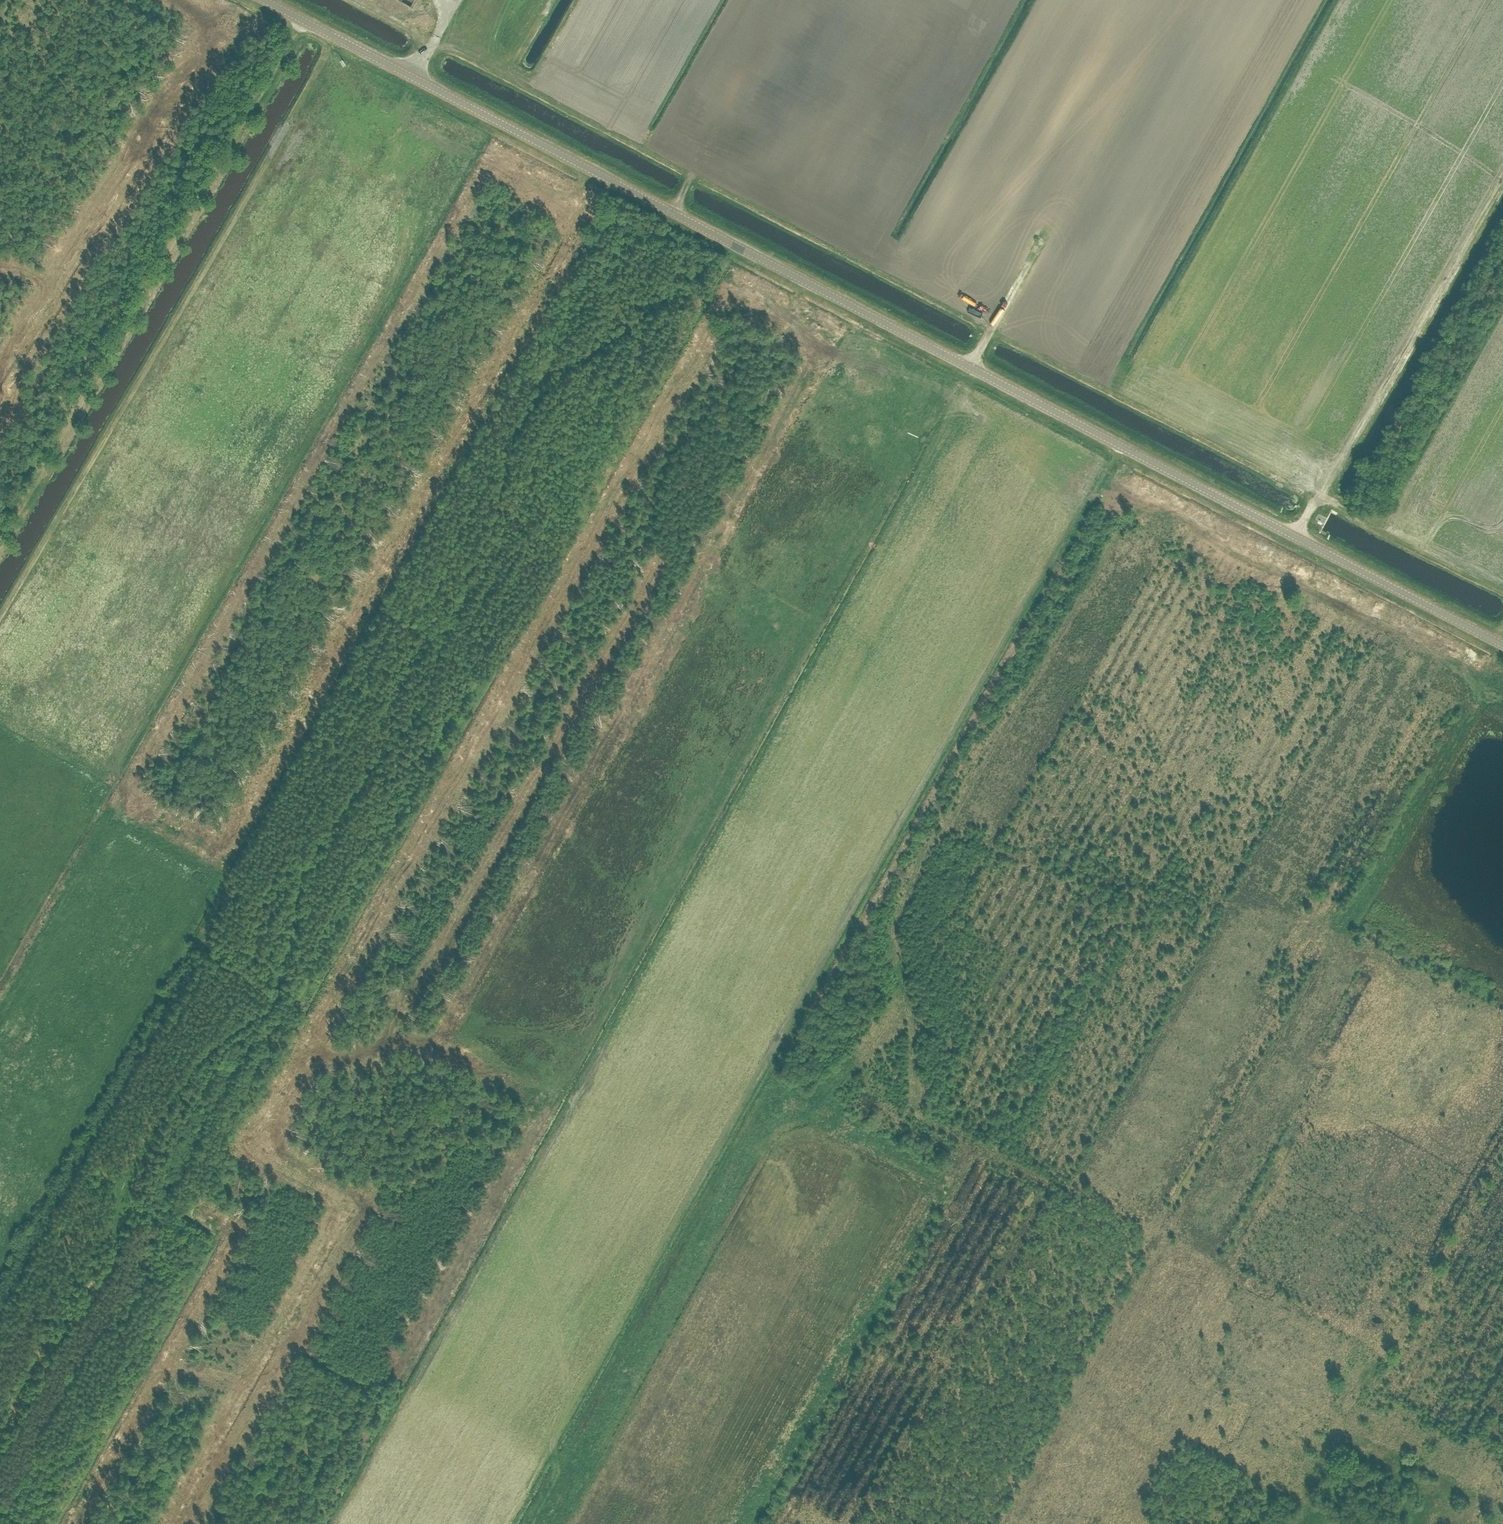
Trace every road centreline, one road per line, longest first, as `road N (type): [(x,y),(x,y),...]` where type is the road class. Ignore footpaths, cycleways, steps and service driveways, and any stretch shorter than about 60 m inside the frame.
road 1 (unclassified): [(1502,644),(266,0)]
road 2 (track): [(354,0),(511,74)]

